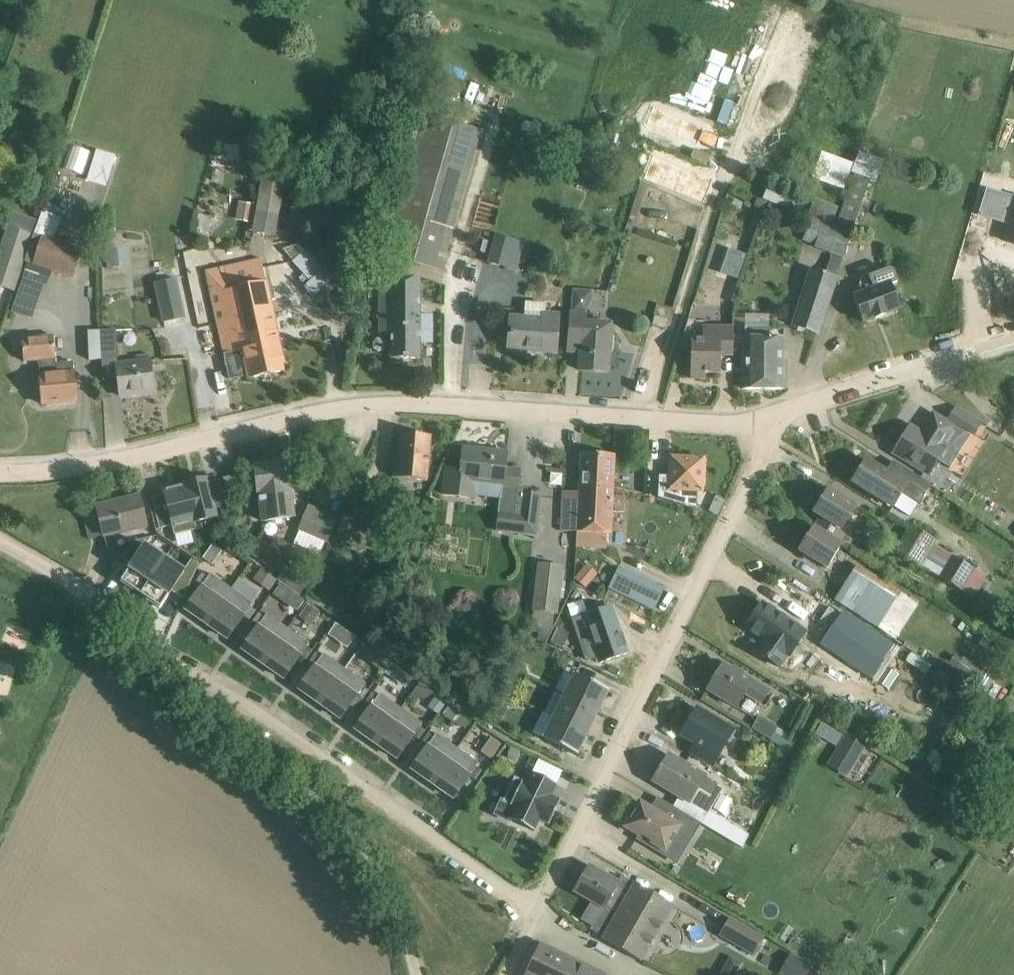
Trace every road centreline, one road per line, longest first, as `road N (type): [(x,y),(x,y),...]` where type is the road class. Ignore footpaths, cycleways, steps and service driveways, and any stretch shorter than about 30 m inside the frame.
road 1 (tertiary): [(0,465),(123,458),(349,407),(423,403),(750,421),(785,412)]
road 2 (residential): [(535,915),(785,412)]
road 3 (residential): [(535,915),(144,622)]
road 4 (residential): [(416,974),(381,861),(190,696),(144,622)]
road 5 (tertiary): [(785,412),(1013,334)]
road 6 (residential): [(144,622),(0,541)]

